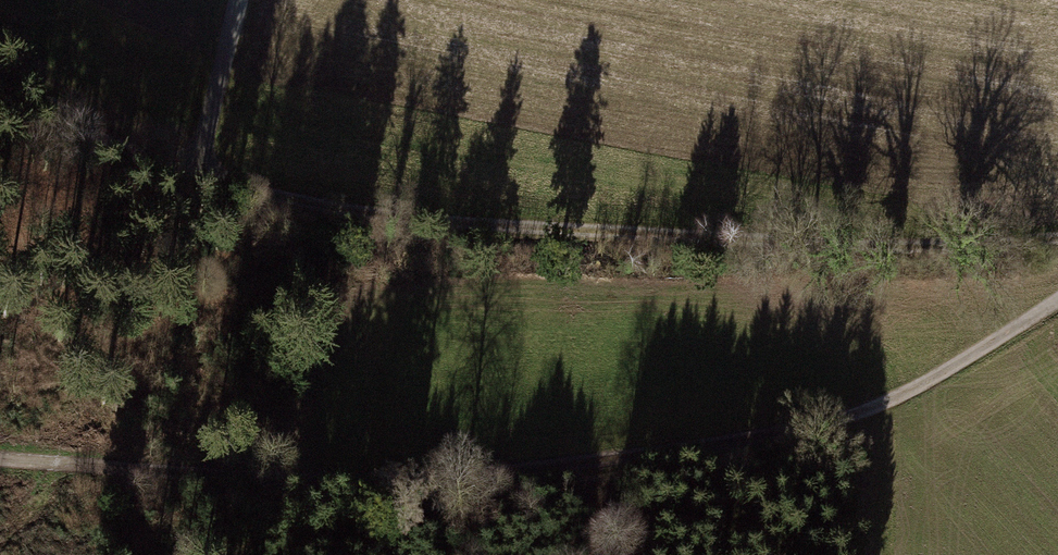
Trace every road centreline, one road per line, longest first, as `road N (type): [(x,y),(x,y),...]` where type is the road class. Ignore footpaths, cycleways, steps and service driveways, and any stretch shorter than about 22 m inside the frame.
road 1 (track): [(0,462),(495,480),(721,452),(853,424),(899,405),(1057,300)]
road 2 (track): [(1057,243),(972,253),(357,222),(198,183),(76,131),(0,76)]
road 3 (track): [(198,183),(238,0)]

